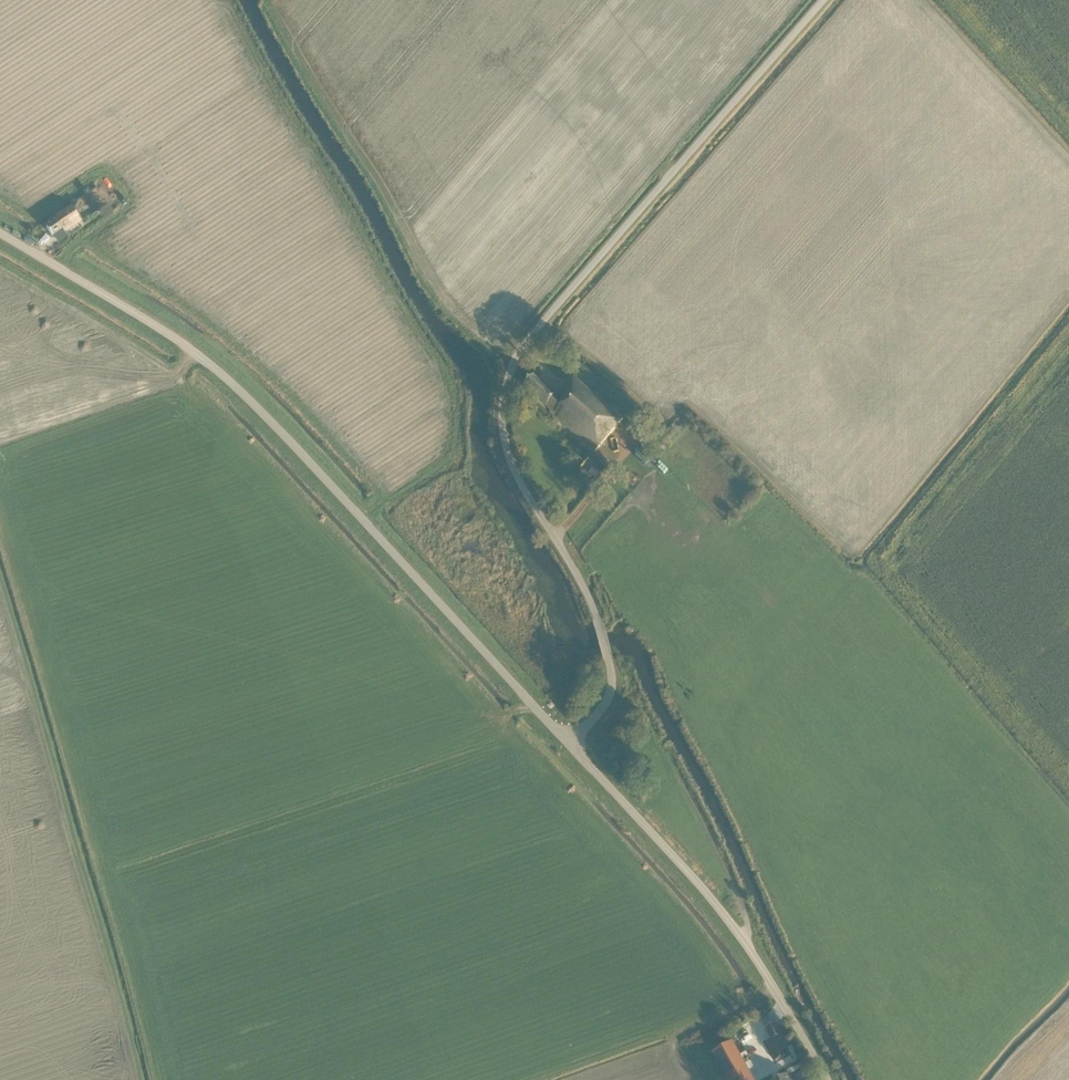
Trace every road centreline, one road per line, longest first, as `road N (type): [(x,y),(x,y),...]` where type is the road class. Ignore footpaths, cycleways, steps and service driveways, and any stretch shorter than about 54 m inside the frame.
road 1 (unclassified): [(571,744),(609,697),(608,660),(594,610),(505,446),(508,376),(539,324),(824,0)]
road 2 (unclassified): [(571,744),(222,375),(0,235)]
road 3 (unclassified): [(752,954),(571,744)]
road 4 (unclassified): [(752,954),(728,877),(635,707)]
road 5 (unclassified): [(826,1079),(752,954)]

